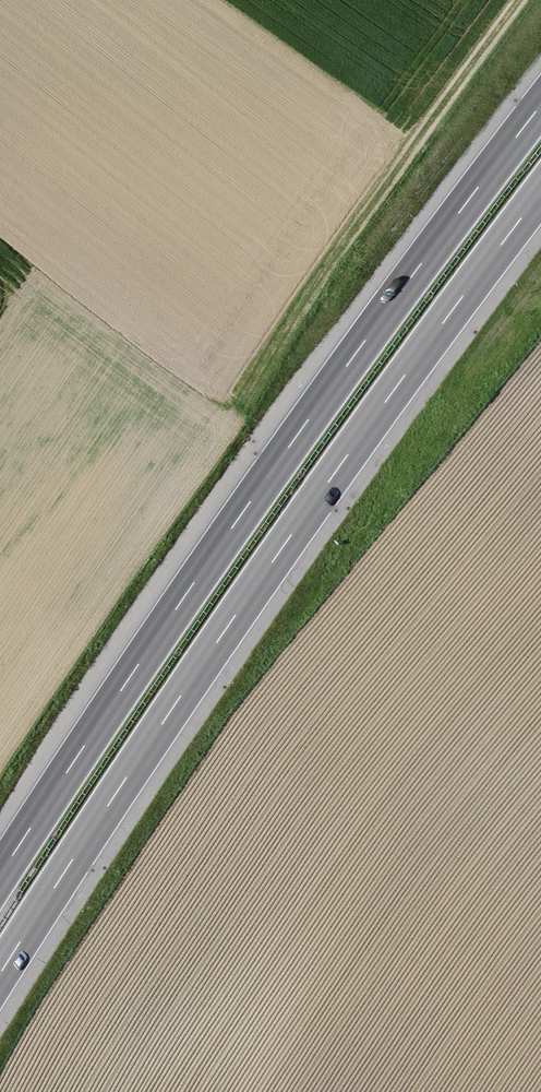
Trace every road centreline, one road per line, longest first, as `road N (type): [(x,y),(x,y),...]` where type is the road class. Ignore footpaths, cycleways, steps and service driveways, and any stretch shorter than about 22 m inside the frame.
road 1 (motorway): [(0,975),(284,546),(540,193)]
road 2 (motorway): [(540,106),(240,517),(0,876)]
road 3 (track): [(522,0),(240,391)]

